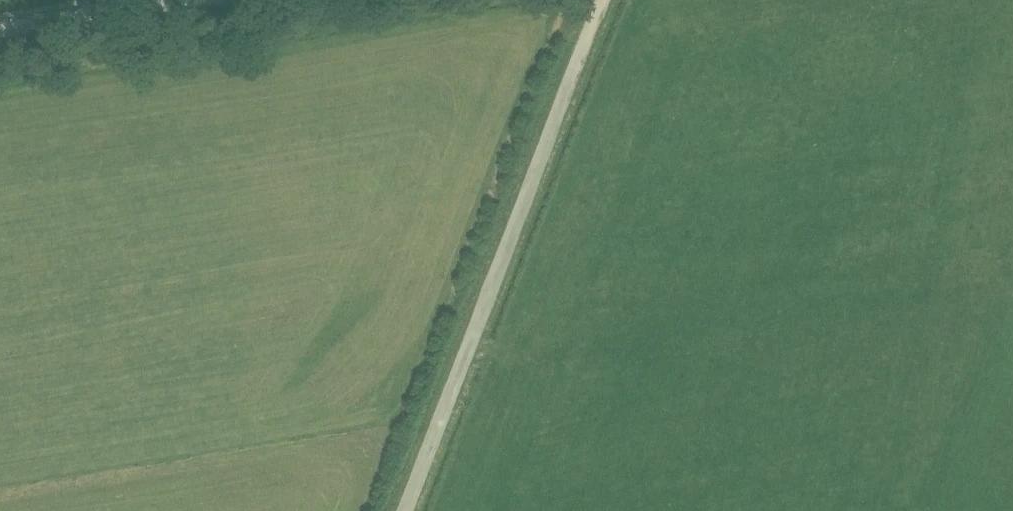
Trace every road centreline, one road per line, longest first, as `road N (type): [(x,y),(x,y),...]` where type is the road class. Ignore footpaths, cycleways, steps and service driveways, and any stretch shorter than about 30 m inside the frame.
road 1 (track): [(408,510),(604,0)]
road 2 (track): [(0,32),(200,0)]

